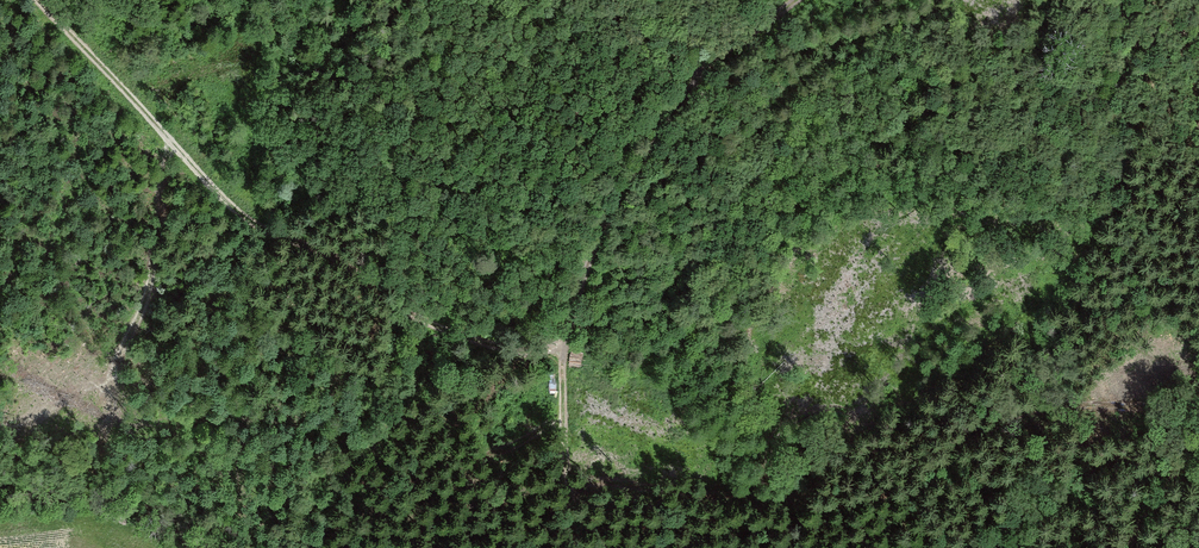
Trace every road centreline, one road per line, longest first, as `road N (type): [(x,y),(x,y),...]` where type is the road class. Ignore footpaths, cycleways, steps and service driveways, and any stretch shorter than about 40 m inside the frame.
road 1 (track): [(36,0),(221,196),(296,251),(466,349),(530,353),(562,344)]
road 2 (track): [(562,344),(639,159),(700,77),(795,0)]
road 3 (track): [(562,344),(572,514),(599,547)]
road 4 (track): [(1124,547),(1147,512),(1198,381)]

